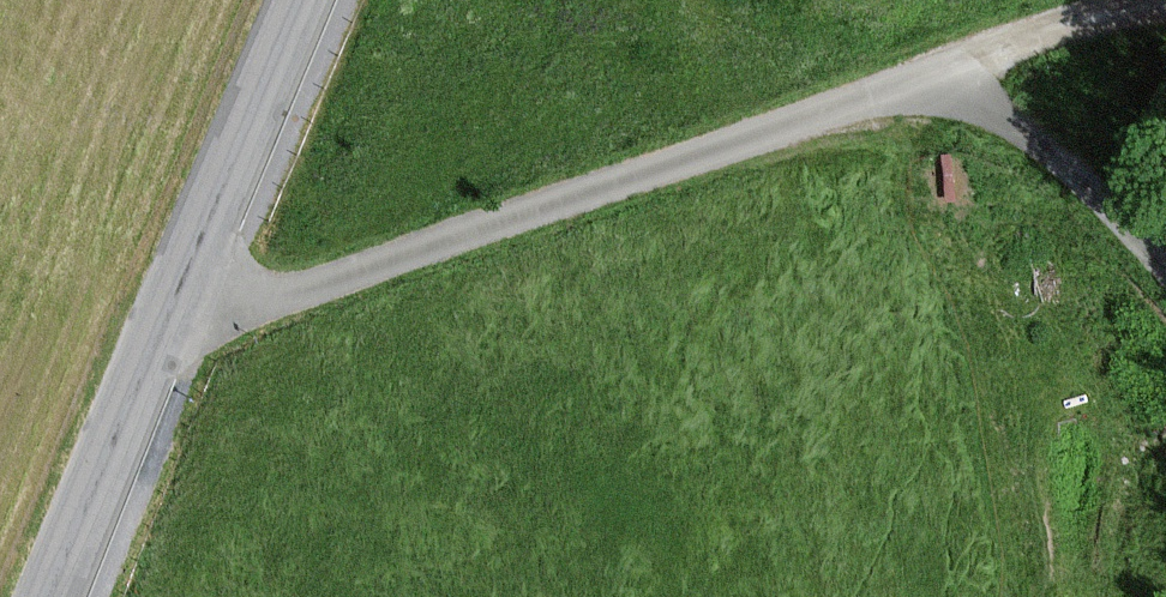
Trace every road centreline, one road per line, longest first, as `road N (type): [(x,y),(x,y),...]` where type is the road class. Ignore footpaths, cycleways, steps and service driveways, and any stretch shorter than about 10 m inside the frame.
road 1 (unclassified): [(173,299),(239,306),(846,104),(904,93),(955,98),(1008,119),(1082,179),(1165,281)]
road 2 (tertiary): [(42,596),(173,299)]
road 3 (tertiary): [(173,299),(297,0)]
road 4 (track): [(1165,3),(1030,42),(948,77),(935,96)]

